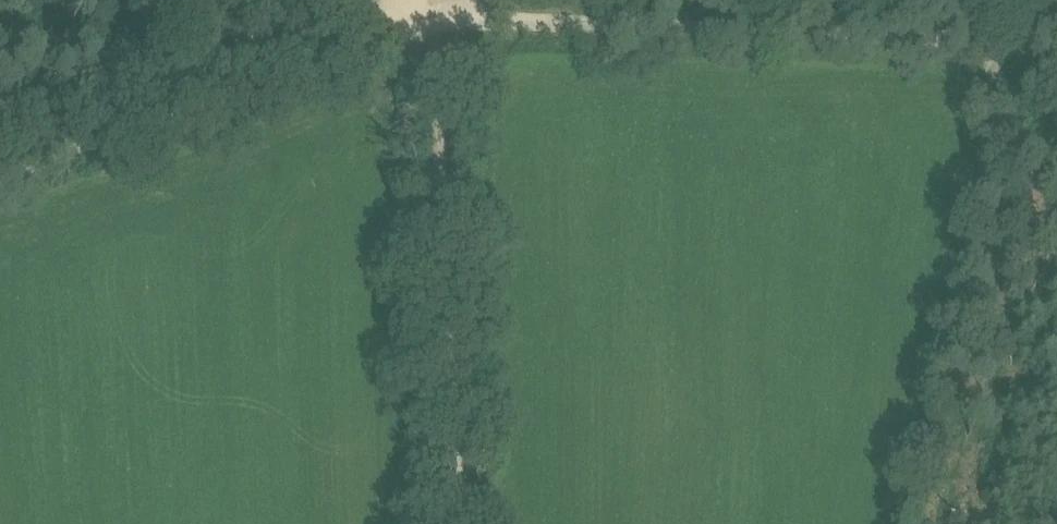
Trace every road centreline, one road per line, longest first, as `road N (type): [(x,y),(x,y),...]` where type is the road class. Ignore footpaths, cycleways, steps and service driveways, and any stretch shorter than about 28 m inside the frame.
road 1 (track): [(1056,40),(500,19),(437,25)]
road 2 (track): [(437,25),(0,180)]

